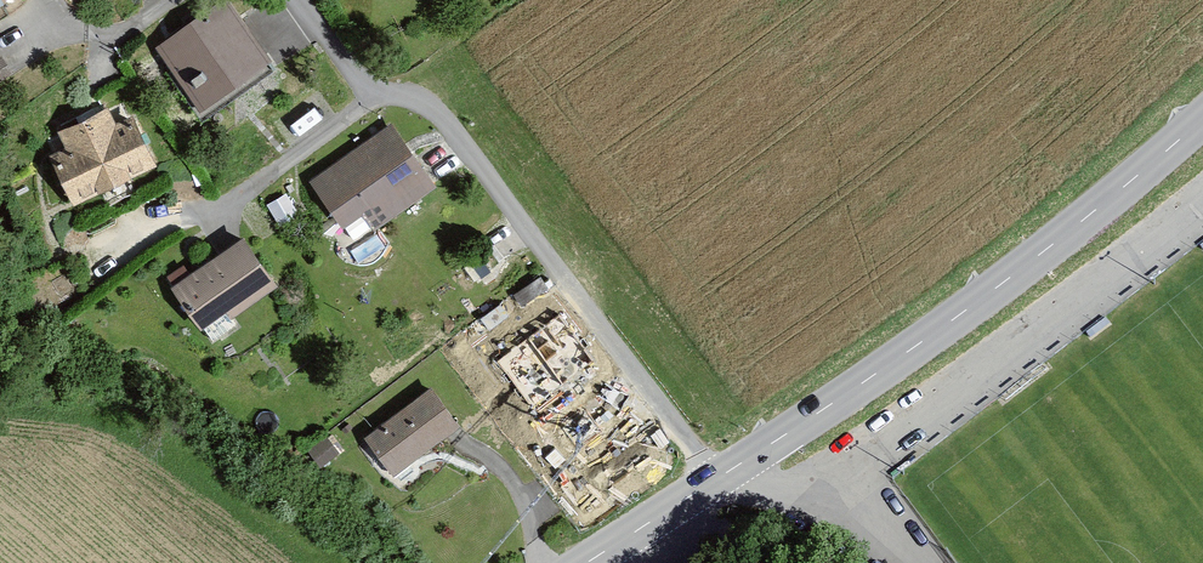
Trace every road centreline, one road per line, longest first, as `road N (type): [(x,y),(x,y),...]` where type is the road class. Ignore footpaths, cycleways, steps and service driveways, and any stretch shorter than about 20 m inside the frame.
road 1 (residential): [(714,486),(442,121),(360,74),(303,0)]
road 2 (tertiary): [(714,486),(1013,281),(1202,125)]
road 3 (tertiary): [(593,562),(714,486)]

